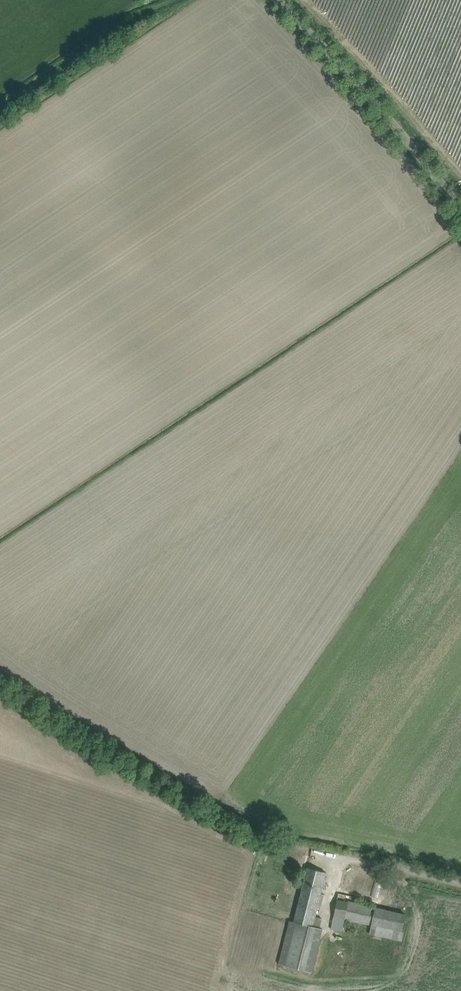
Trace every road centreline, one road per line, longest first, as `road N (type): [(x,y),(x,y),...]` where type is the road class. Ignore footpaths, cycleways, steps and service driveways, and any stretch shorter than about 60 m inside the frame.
road 1 (unclassified): [(460,204),(380,101),(282,0)]
road 2 (unclassified): [(460,885),(293,847)]

